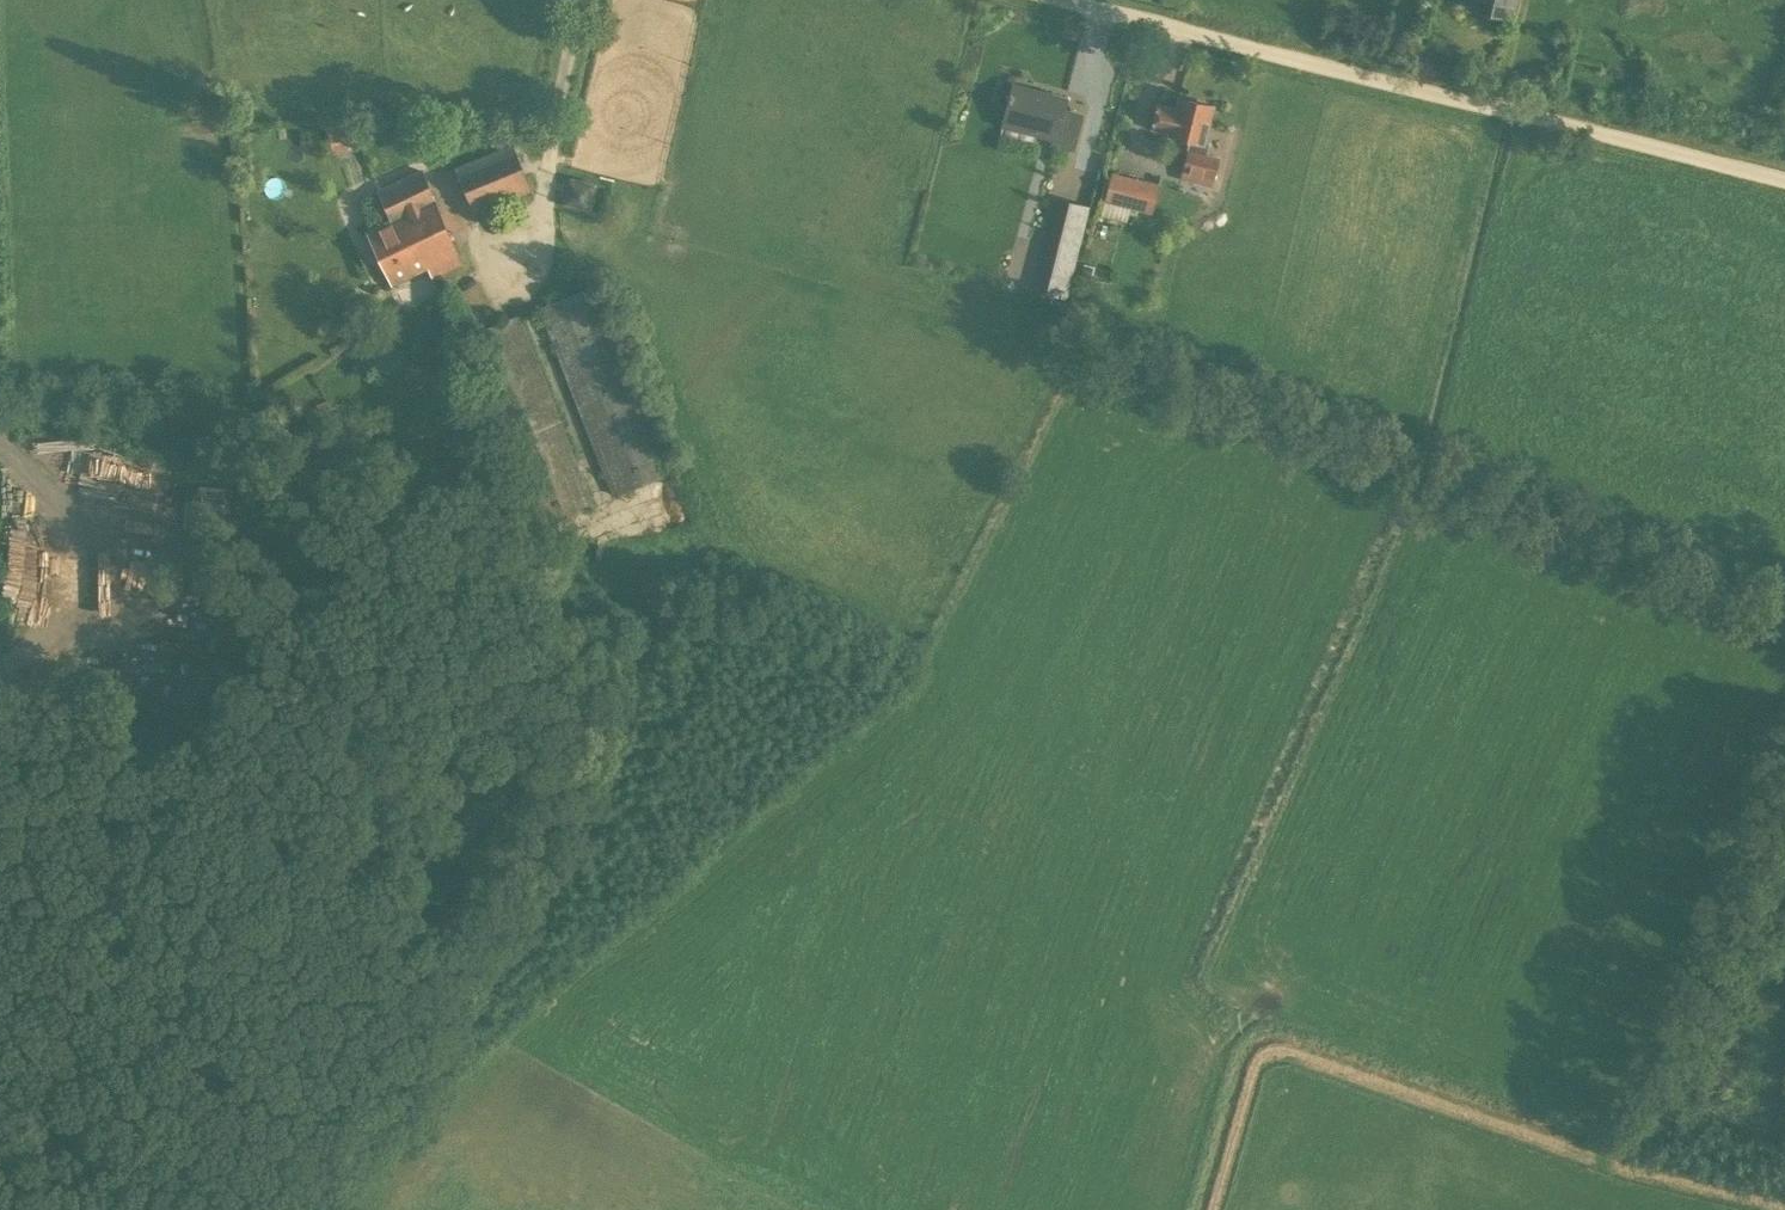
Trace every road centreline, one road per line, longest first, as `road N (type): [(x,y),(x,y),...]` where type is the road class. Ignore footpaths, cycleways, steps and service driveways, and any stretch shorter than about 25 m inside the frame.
road 1 (track): [(1124,15),(1784,178)]
road 2 (track): [(128,1209),(0,1115)]

